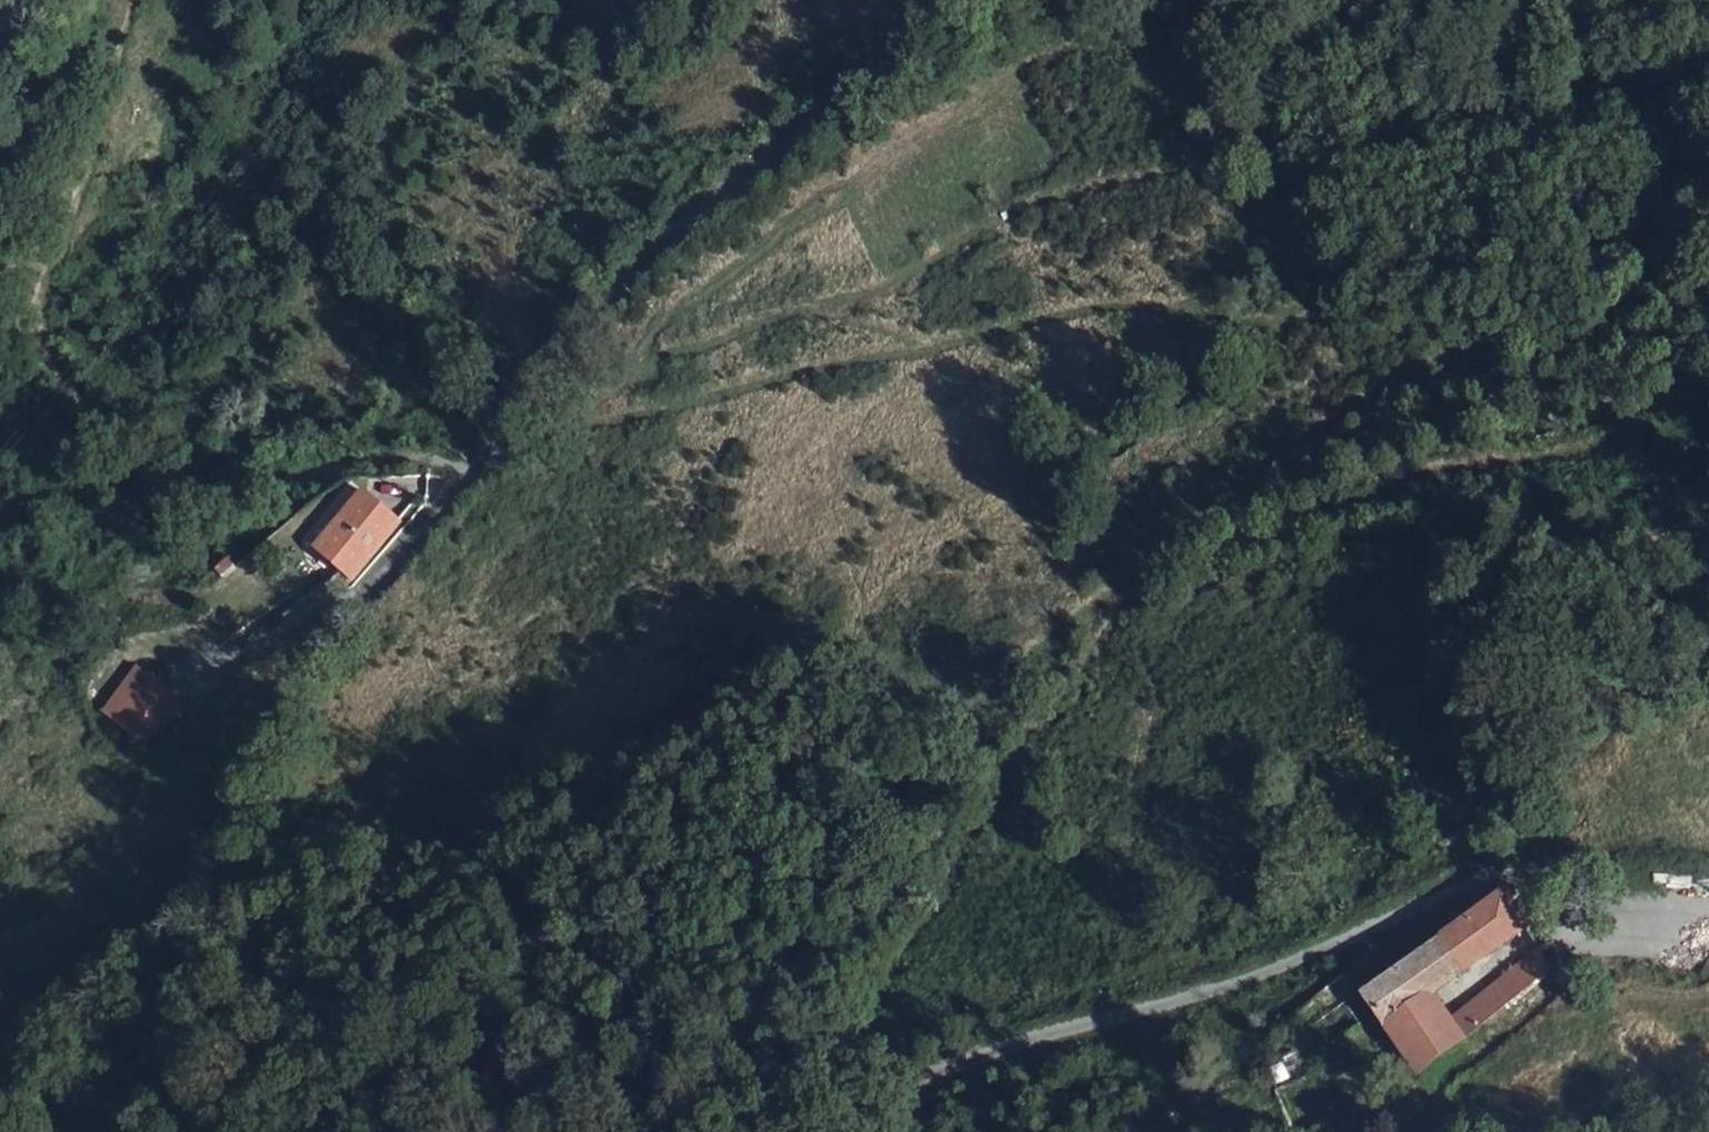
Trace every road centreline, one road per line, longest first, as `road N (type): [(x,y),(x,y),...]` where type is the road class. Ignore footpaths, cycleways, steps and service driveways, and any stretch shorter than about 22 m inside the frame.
road 1 (unclassified): [(0,1129),(45,1052),(209,864),(324,644),(680,222),(913,19),(961,0)]

